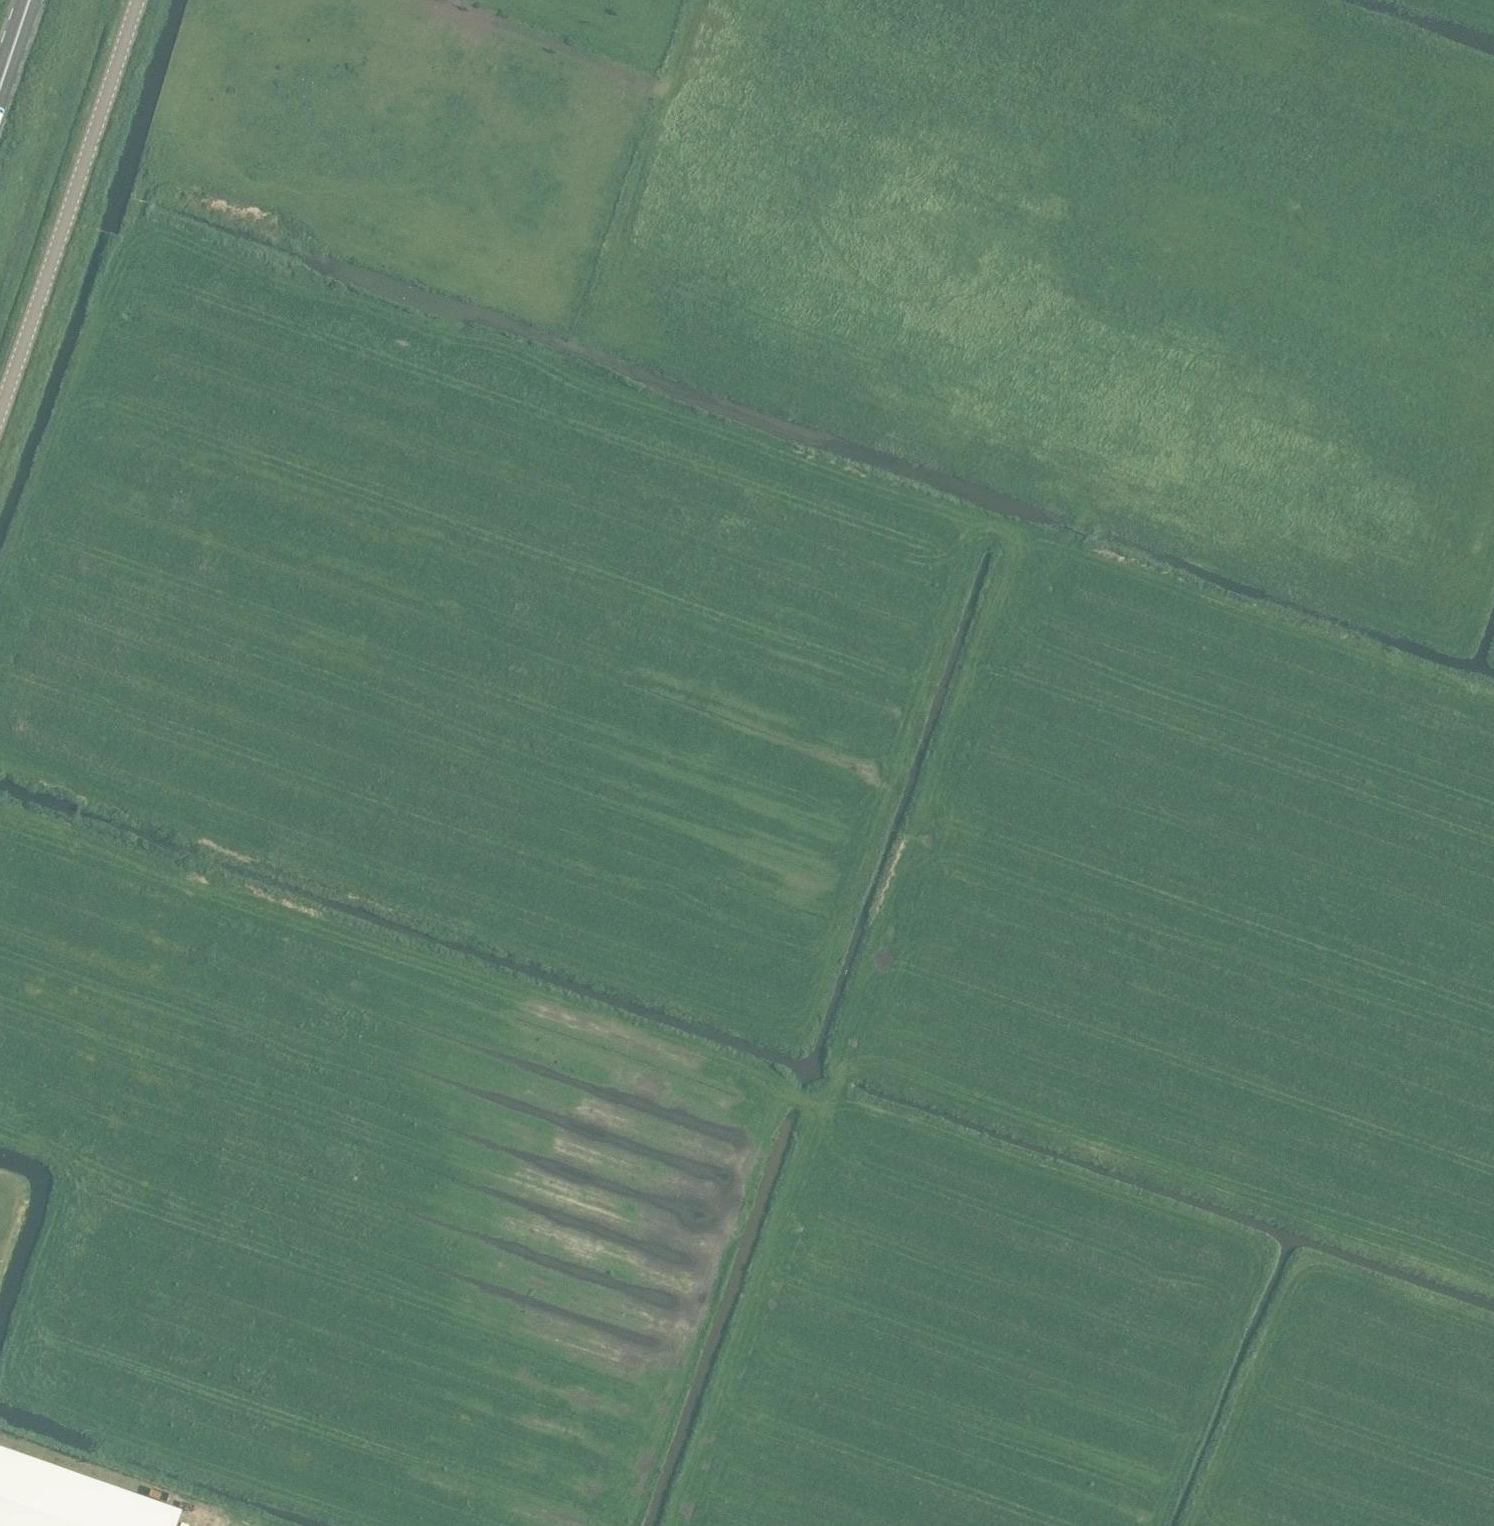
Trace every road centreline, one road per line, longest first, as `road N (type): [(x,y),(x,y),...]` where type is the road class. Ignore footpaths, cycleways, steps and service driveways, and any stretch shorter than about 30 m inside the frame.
road 1 (unclassified): [(0,416),(139,0)]

